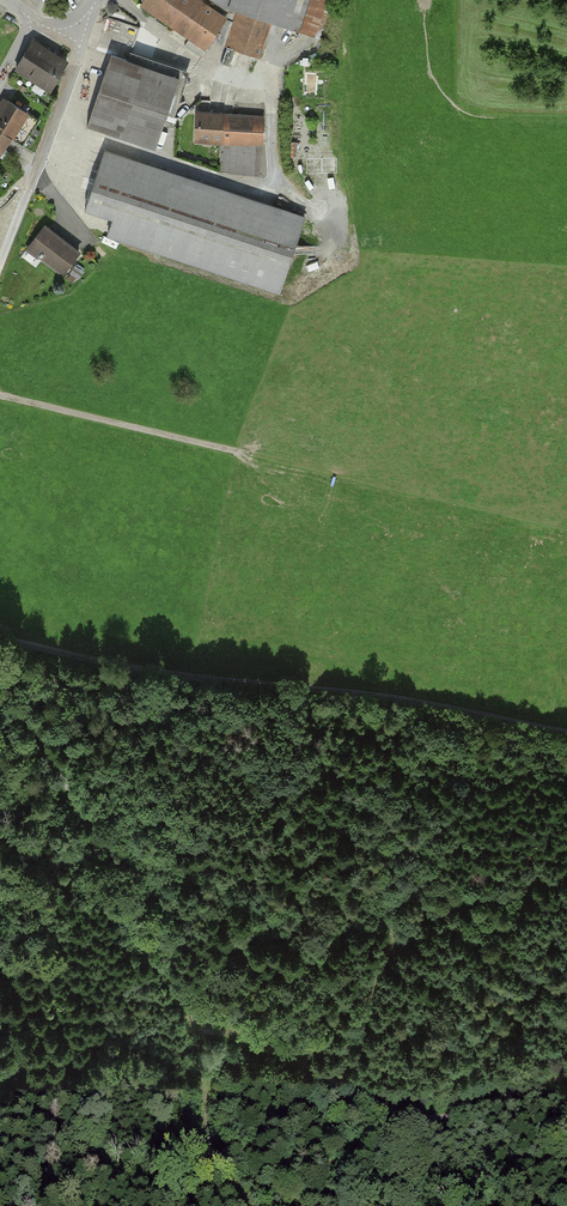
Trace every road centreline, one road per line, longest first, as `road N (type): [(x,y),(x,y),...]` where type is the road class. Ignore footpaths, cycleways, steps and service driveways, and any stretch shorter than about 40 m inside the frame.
road 1 (track): [(0,679),(70,787),(95,875),(187,1004),(200,1043),(214,1163),(241,1205)]
road 2 (track): [(0,635),(127,667),(347,690),(566,727)]
road 3 (track): [(242,456),(0,392)]
road 4 (residential): [(78,32),(78,54),(30,189)]

